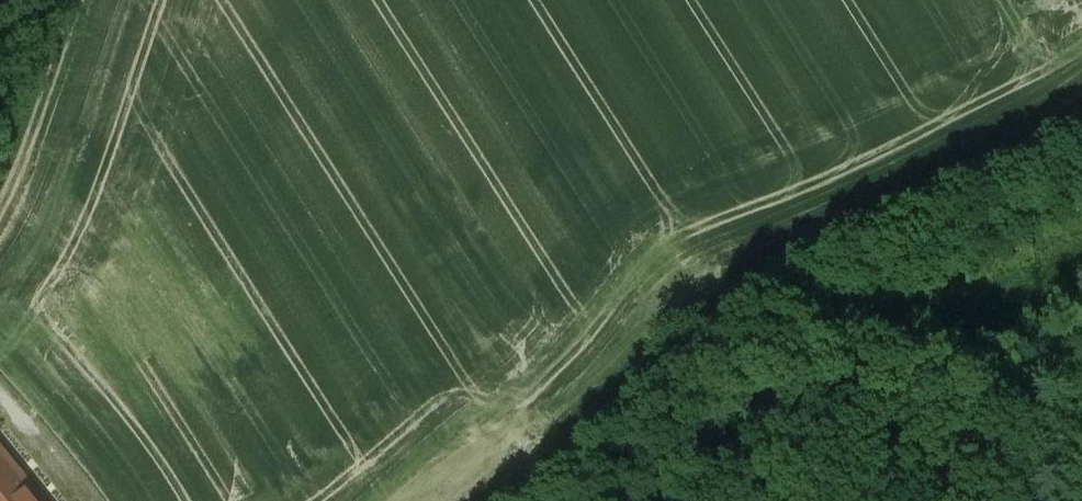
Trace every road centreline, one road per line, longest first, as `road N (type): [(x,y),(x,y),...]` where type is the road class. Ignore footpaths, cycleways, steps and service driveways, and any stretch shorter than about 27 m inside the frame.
road 1 (track): [(0,236),(83,0)]

